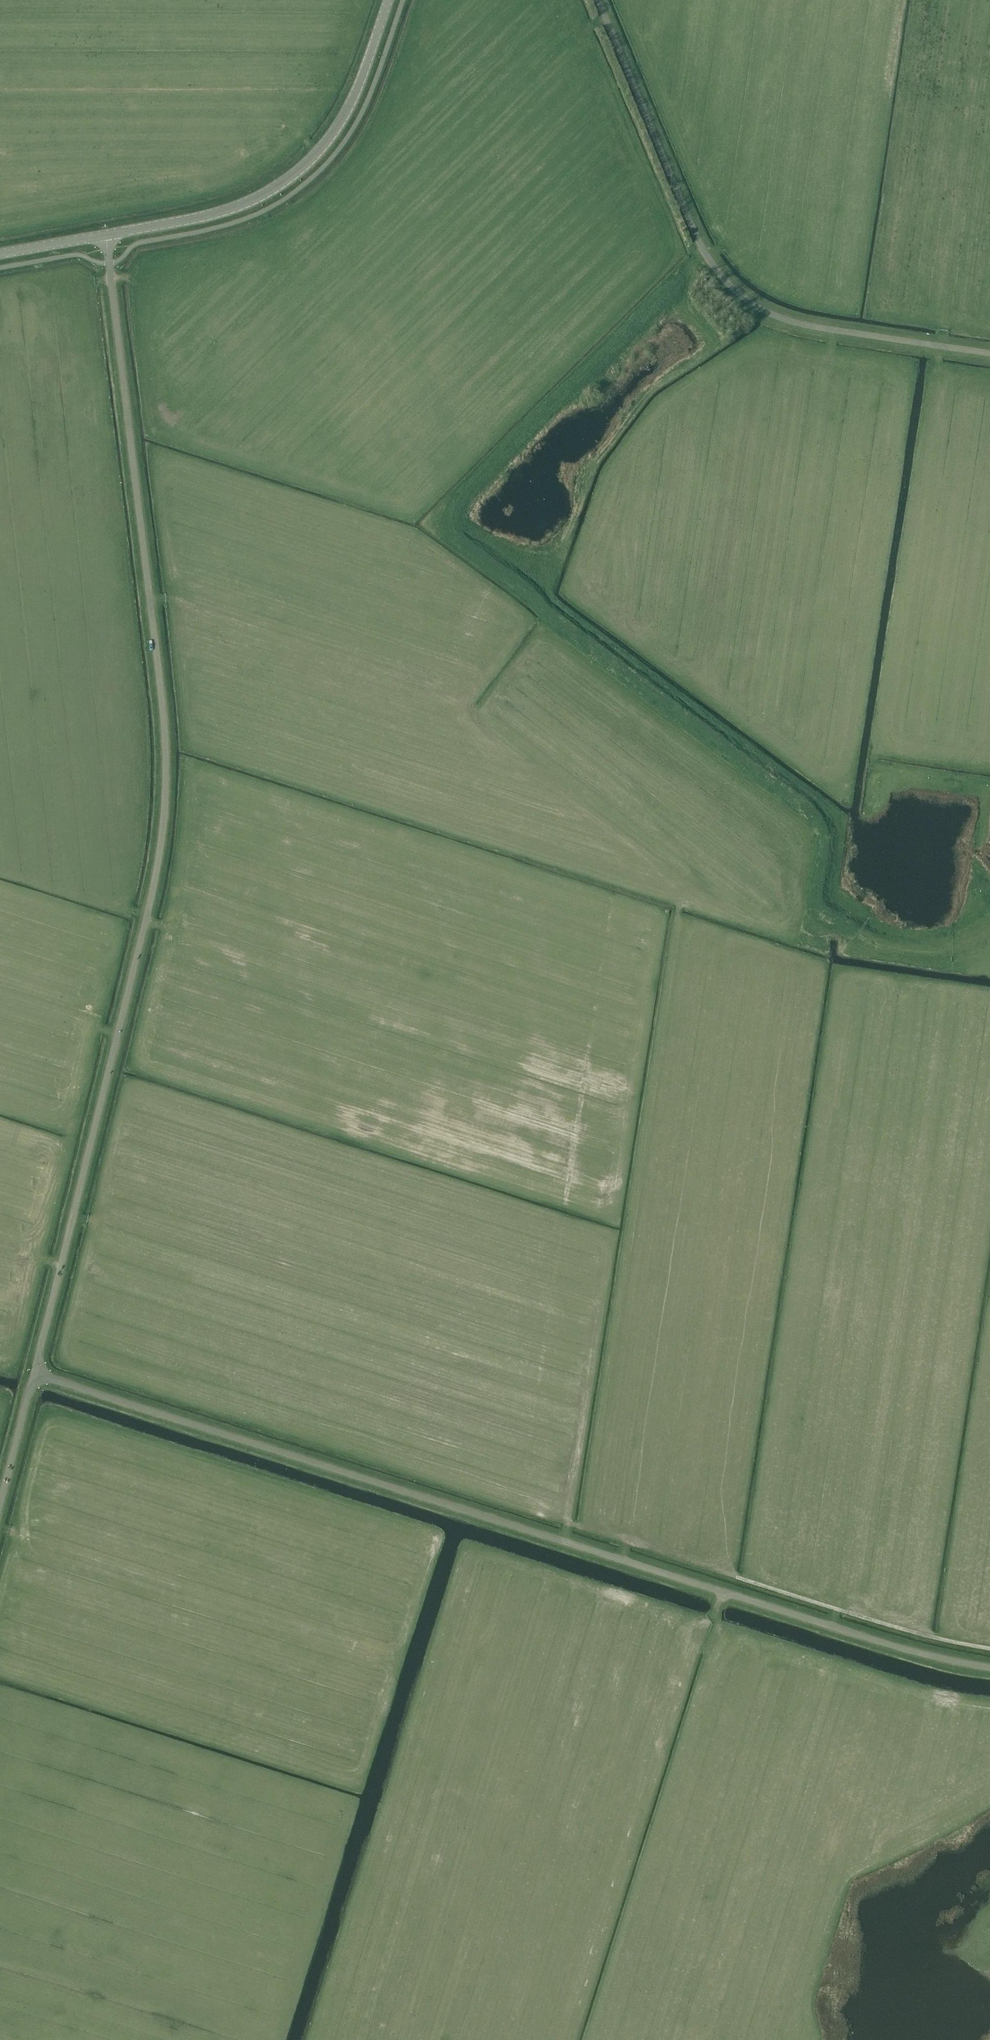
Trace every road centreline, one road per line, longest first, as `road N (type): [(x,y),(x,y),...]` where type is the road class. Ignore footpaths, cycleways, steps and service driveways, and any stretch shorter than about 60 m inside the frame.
road 1 (unclassified): [(33,1372),(157,881),(172,758),(106,234)]
road 2 (unclassified): [(33,1372),(912,1650),(989,1664)]
road 3 (unclassified): [(989,352),(821,326),(747,296),(712,259),(603,0)]
road 4 (tertiary): [(106,234),(250,201),(310,160),(351,103),(389,0)]
road 5 (unclassified): [(0,1496),(33,1372)]

